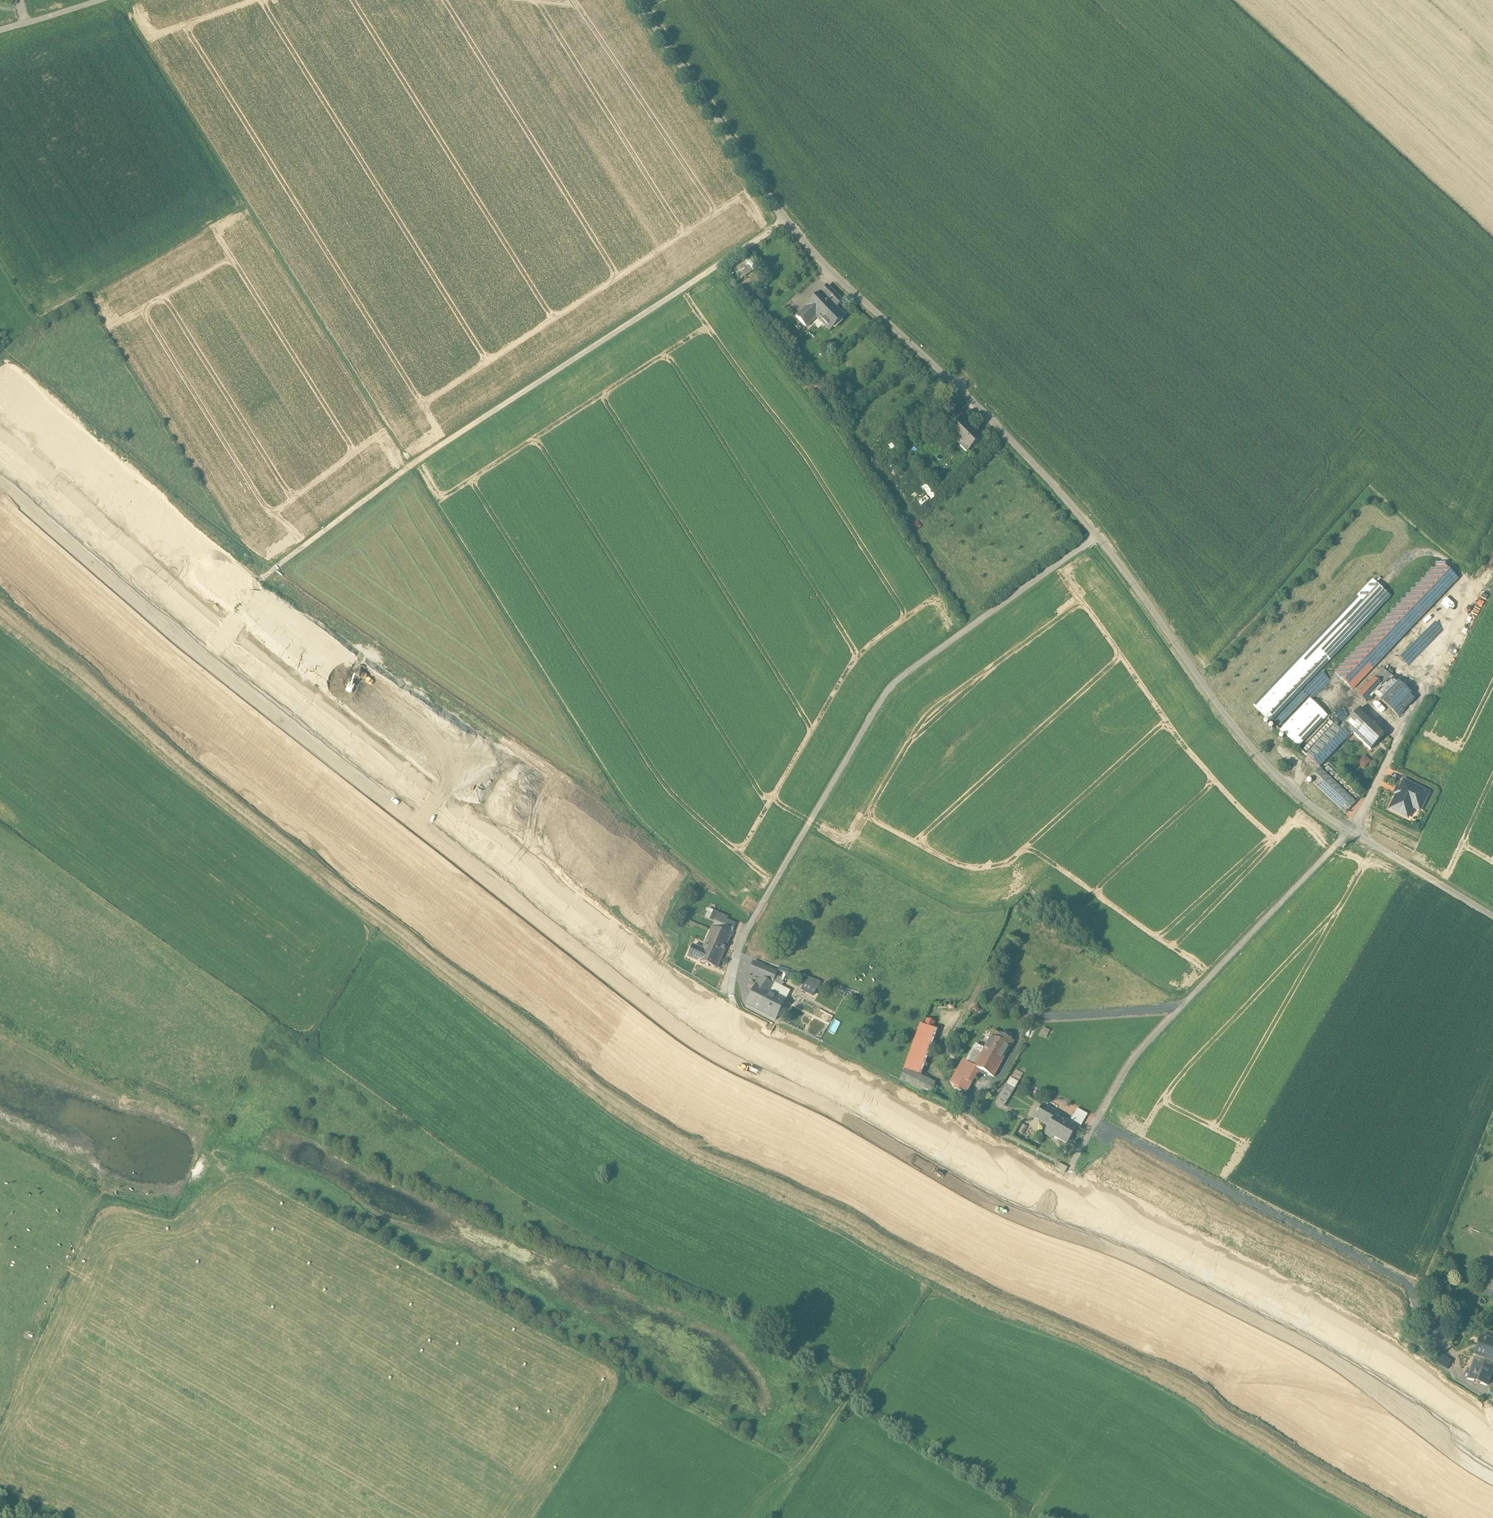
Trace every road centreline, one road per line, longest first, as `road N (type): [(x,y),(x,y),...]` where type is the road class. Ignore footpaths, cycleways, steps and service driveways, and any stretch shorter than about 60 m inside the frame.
road 1 (track): [(1390,1407),(1305,1381),(1198,1370),(1103,1320),(973,1275),(825,1187),(647,1101),(0,581)]
road 2 (unclassified): [(784,217),(414,461),(202,625)]
road 3 (unclassified): [(202,625),(719,1031)]
road 4 (unclassified): [(1095,537),(890,693),(744,939),(719,1031)]
road 5 (unclassified): [(1351,830),(1134,1064),(1080,1176),(1129,1231)]
road 6 (unclassified): [(719,1031),(853,1096),(985,1175),(1129,1231)]
road 7 (unclassified): [(784,217),(960,388),(1095,537)]
road 8 (unclassified): [(1129,1231),(1389,1364),(1492,1444)]
road 9 (unclassified): [(1095,537),(1281,782),(1351,830)]
road 10 (unclassified): [(0,449),(202,625)]
road 11 (unclassified): [(641,0),(784,217)]
road 12 (unclassified): [(1351,830),(1492,914)]

